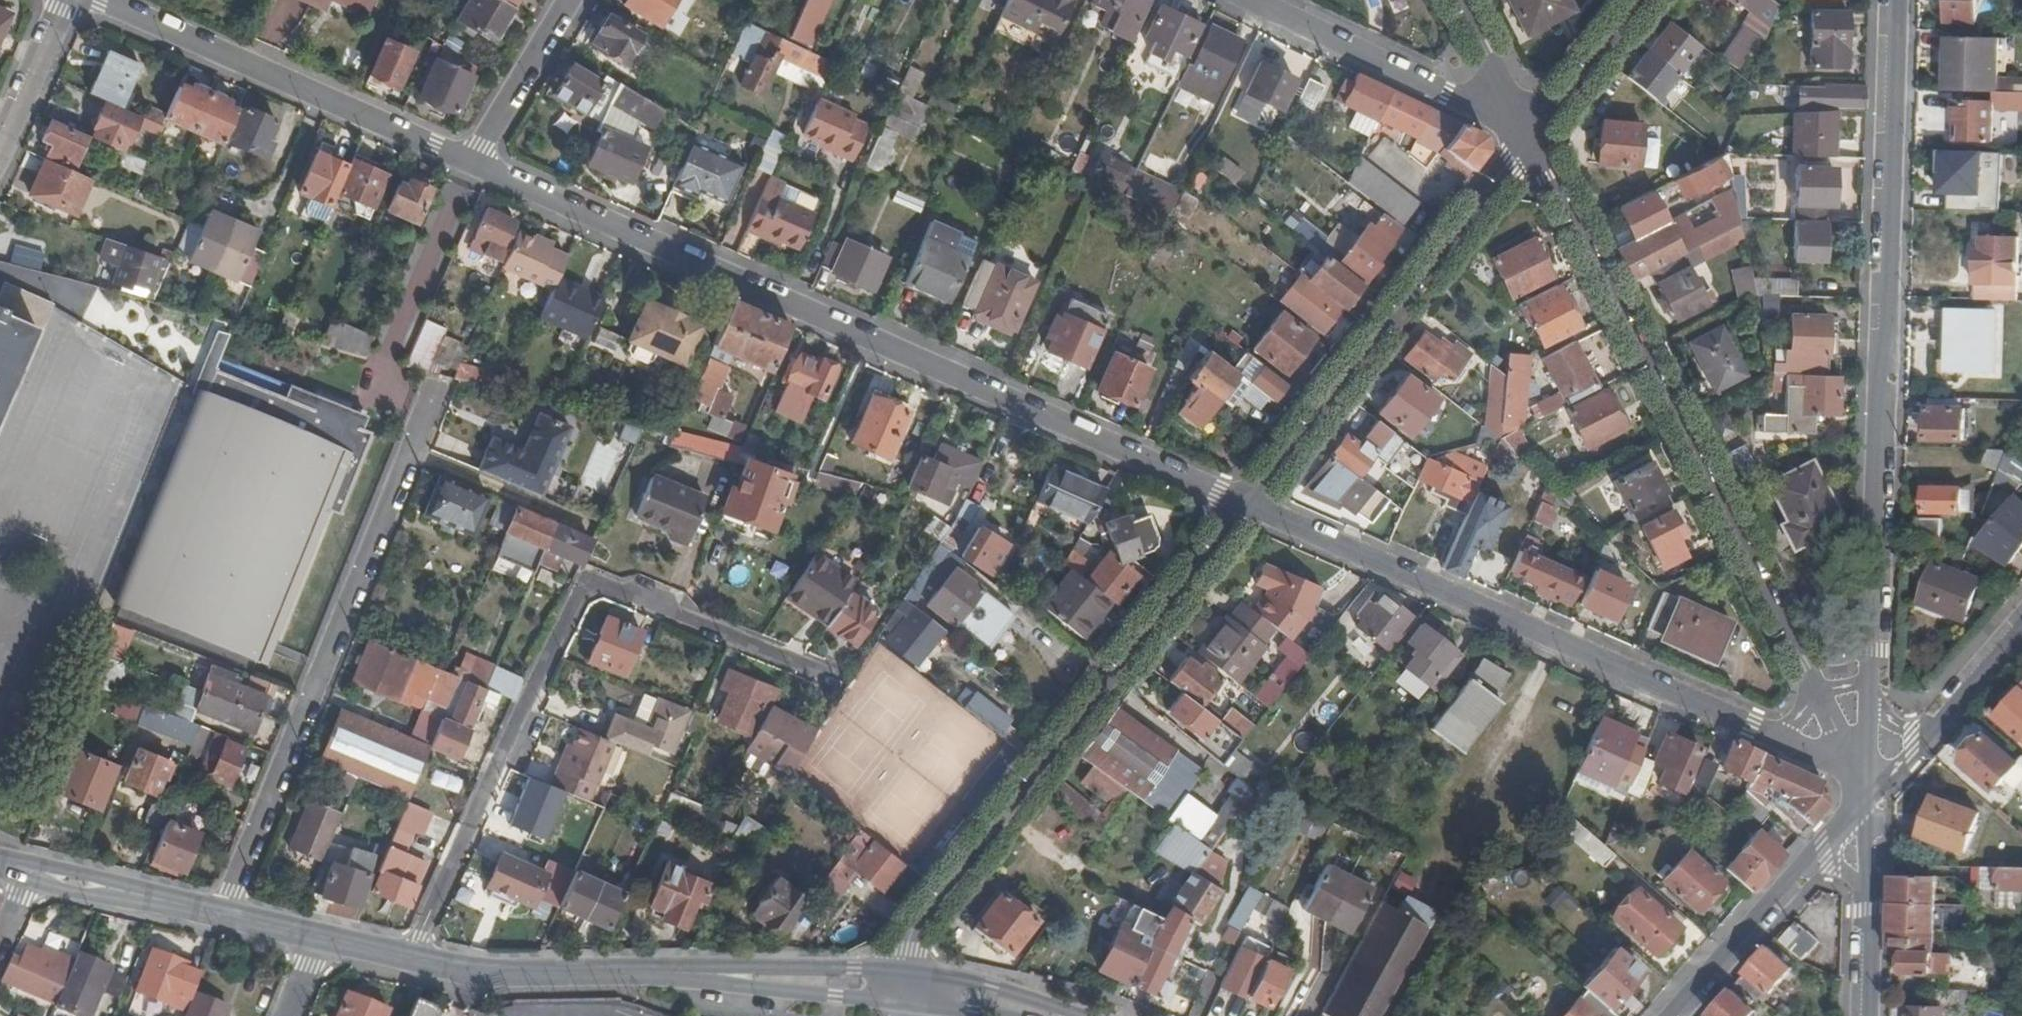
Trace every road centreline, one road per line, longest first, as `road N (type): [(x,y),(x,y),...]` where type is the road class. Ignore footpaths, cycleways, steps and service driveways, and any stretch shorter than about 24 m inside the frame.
road 1 (residential): [(470,164),(1244,504)]
road 2 (residential): [(1873,788),(1898,0)]
road 3 (residential): [(1873,788),(1532,132)]
road 4 (residential): [(1244,504),(1873,788)]
road 5 (residential): [(409,955),(588,580),(839,678)]
road 6 (residential): [(901,976),(906,945),(1244,504)]
road 7 (residential): [(223,914),(442,383)]
road 8 (secondary): [(409,955),(499,974),(677,967),(901,976)]
road 9 (residential): [(1244,504),(1532,132)]
road 10 (residential): [(99,0),(470,164)]
road 11 (residential): [(1258,0),(1532,132)]
road 12 (residential): [(1873,788),(1673,1015)]
road 13 (residential): [(1867,1015),(1873,788)]
road 14 (residential): [(2021,619),(1873,788)]
road 15 (secondary): [(28,871),(223,914)]
road 16 (residential): [(470,164),(571,0)]
road 17 (residential): [(1532,132),(1637,0)]
road 18 (residential): [(0,152),(67,0)]
road 19 (secondary): [(901,976),(1049,1015)]
road 20 (residential): [(1464,0),(1532,132)]

